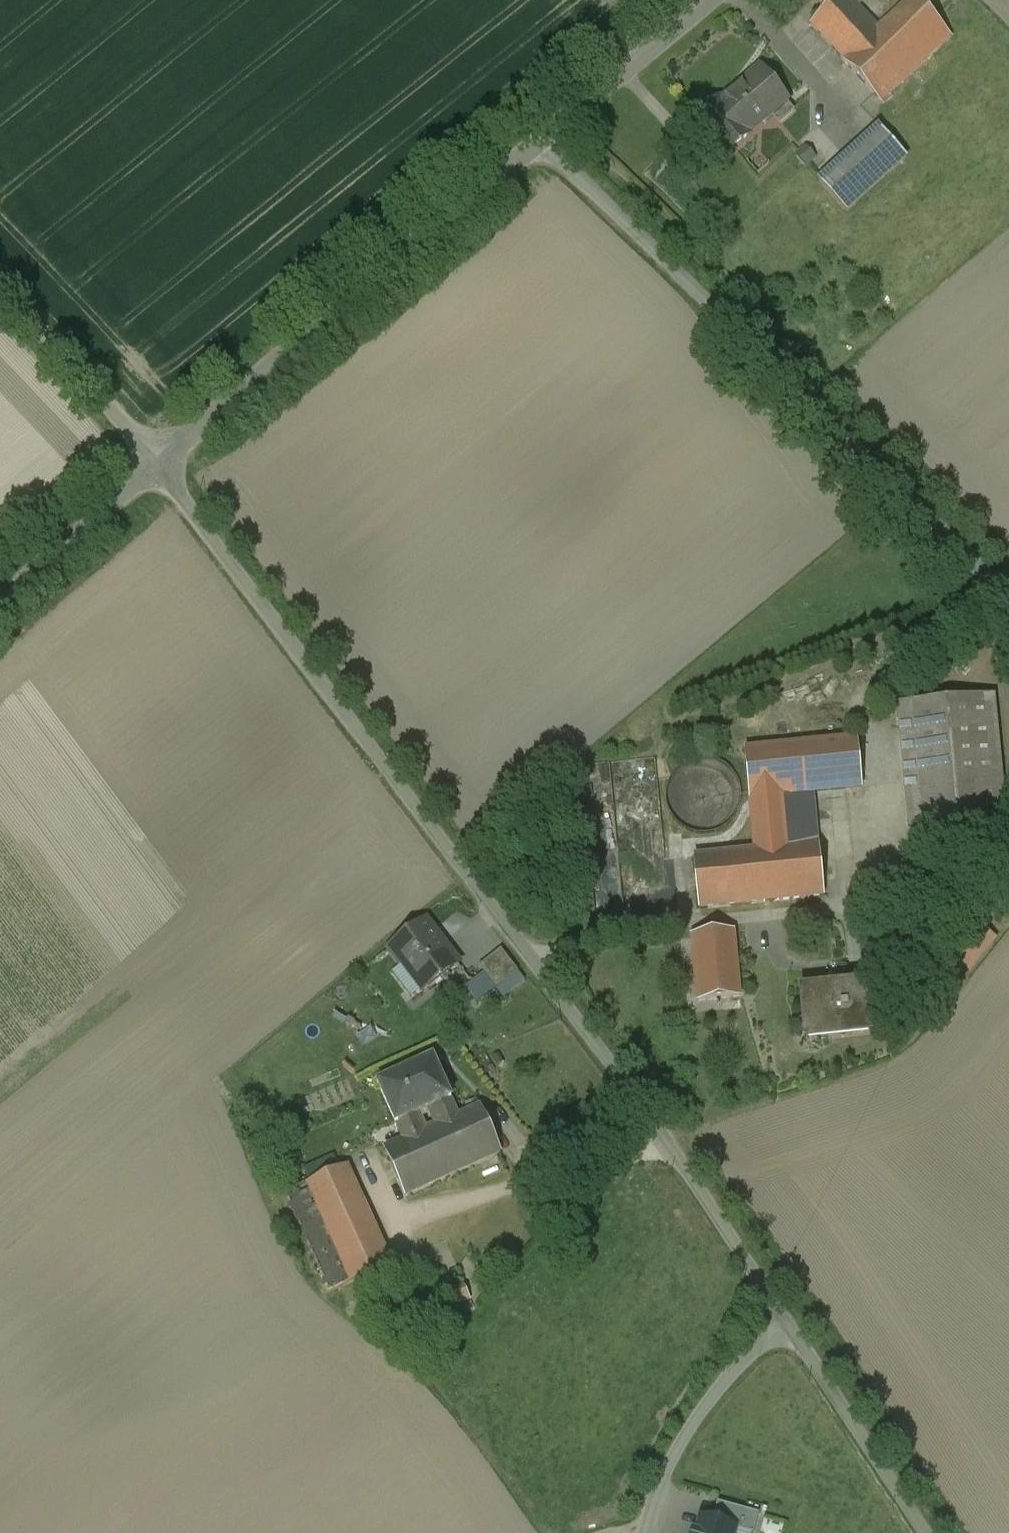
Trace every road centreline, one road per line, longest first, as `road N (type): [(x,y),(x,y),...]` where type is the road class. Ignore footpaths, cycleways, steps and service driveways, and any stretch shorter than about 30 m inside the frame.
road 1 (unclassified): [(157,467),(674,1143),(786,1319)]
road 2 (unclassified): [(541,140),(1008,598)]
road 3 (unclassified): [(157,467),(541,140)]
road 4 (unclassified): [(786,1319),(710,1399),(656,1490),(644,1532)]
road 5 (unclassified): [(786,1319),(933,1532)]
road 6 (unclassified): [(0,294),(157,467)]
road 7 (unclassified): [(541,140),(704,0)]
road 8 (unclassified): [(0,598),(157,467)]

